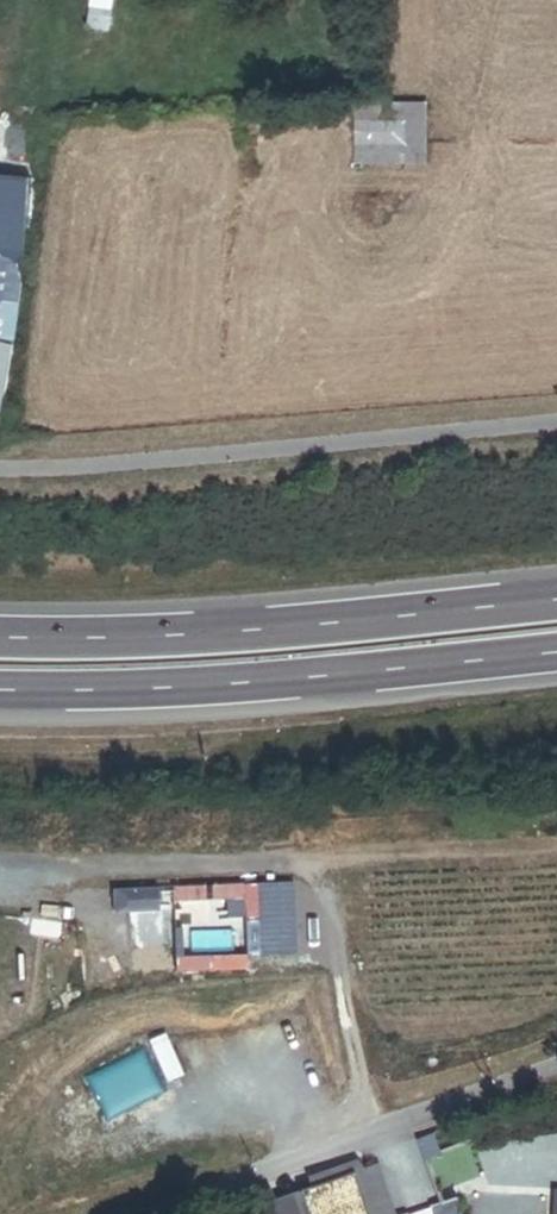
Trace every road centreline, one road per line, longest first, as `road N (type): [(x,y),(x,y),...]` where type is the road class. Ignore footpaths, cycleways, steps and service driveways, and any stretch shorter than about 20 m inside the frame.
road 1 (trunk): [(556,606),(266,637),(0,644)]
road 2 (trunk): [(0,702),(221,694),(556,662)]
road 3 (residential): [(556,1063),(153,1213)]

